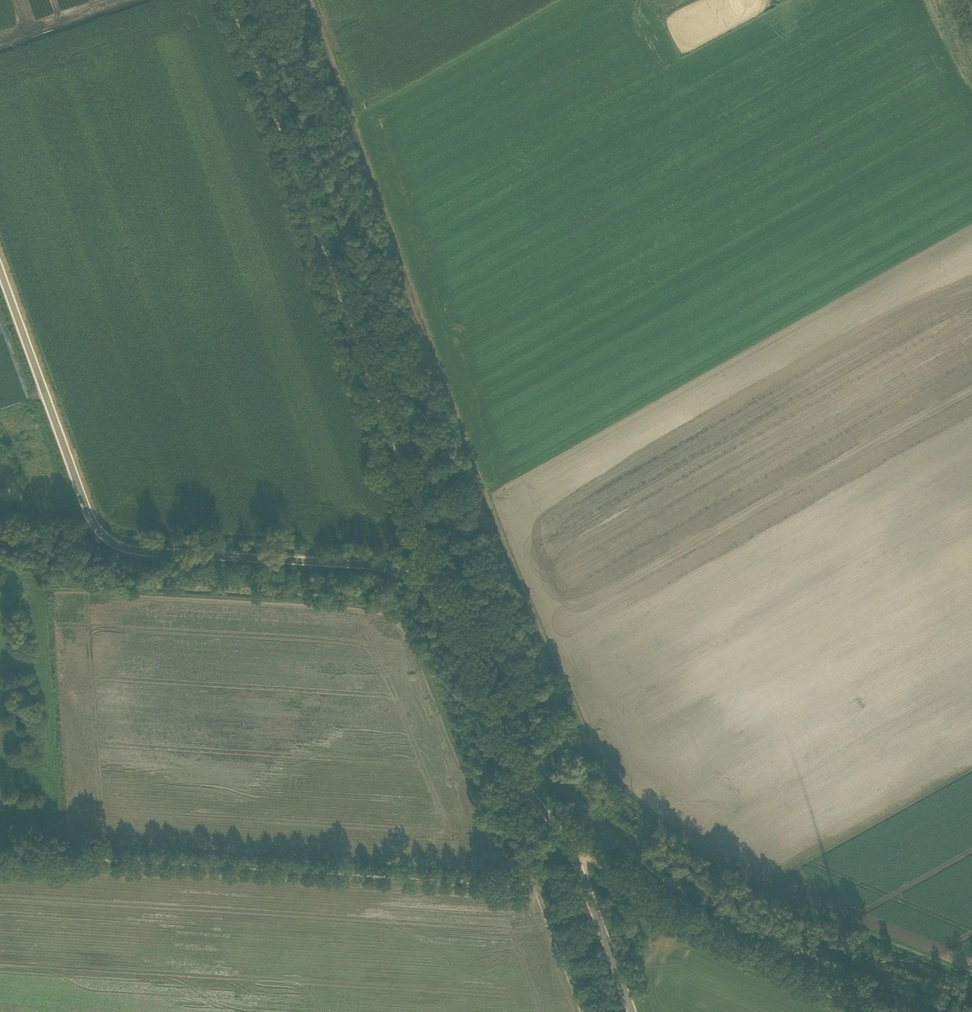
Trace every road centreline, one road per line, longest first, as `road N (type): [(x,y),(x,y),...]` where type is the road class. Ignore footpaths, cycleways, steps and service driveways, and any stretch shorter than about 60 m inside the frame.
road 1 (unclassified): [(629,1011),(564,839),(512,766),(452,619),(428,587),(380,568),(103,545),(86,525),(0,273)]
road 2 (track): [(873,1011),(692,933),(564,839),(514,885),(0,851)]

